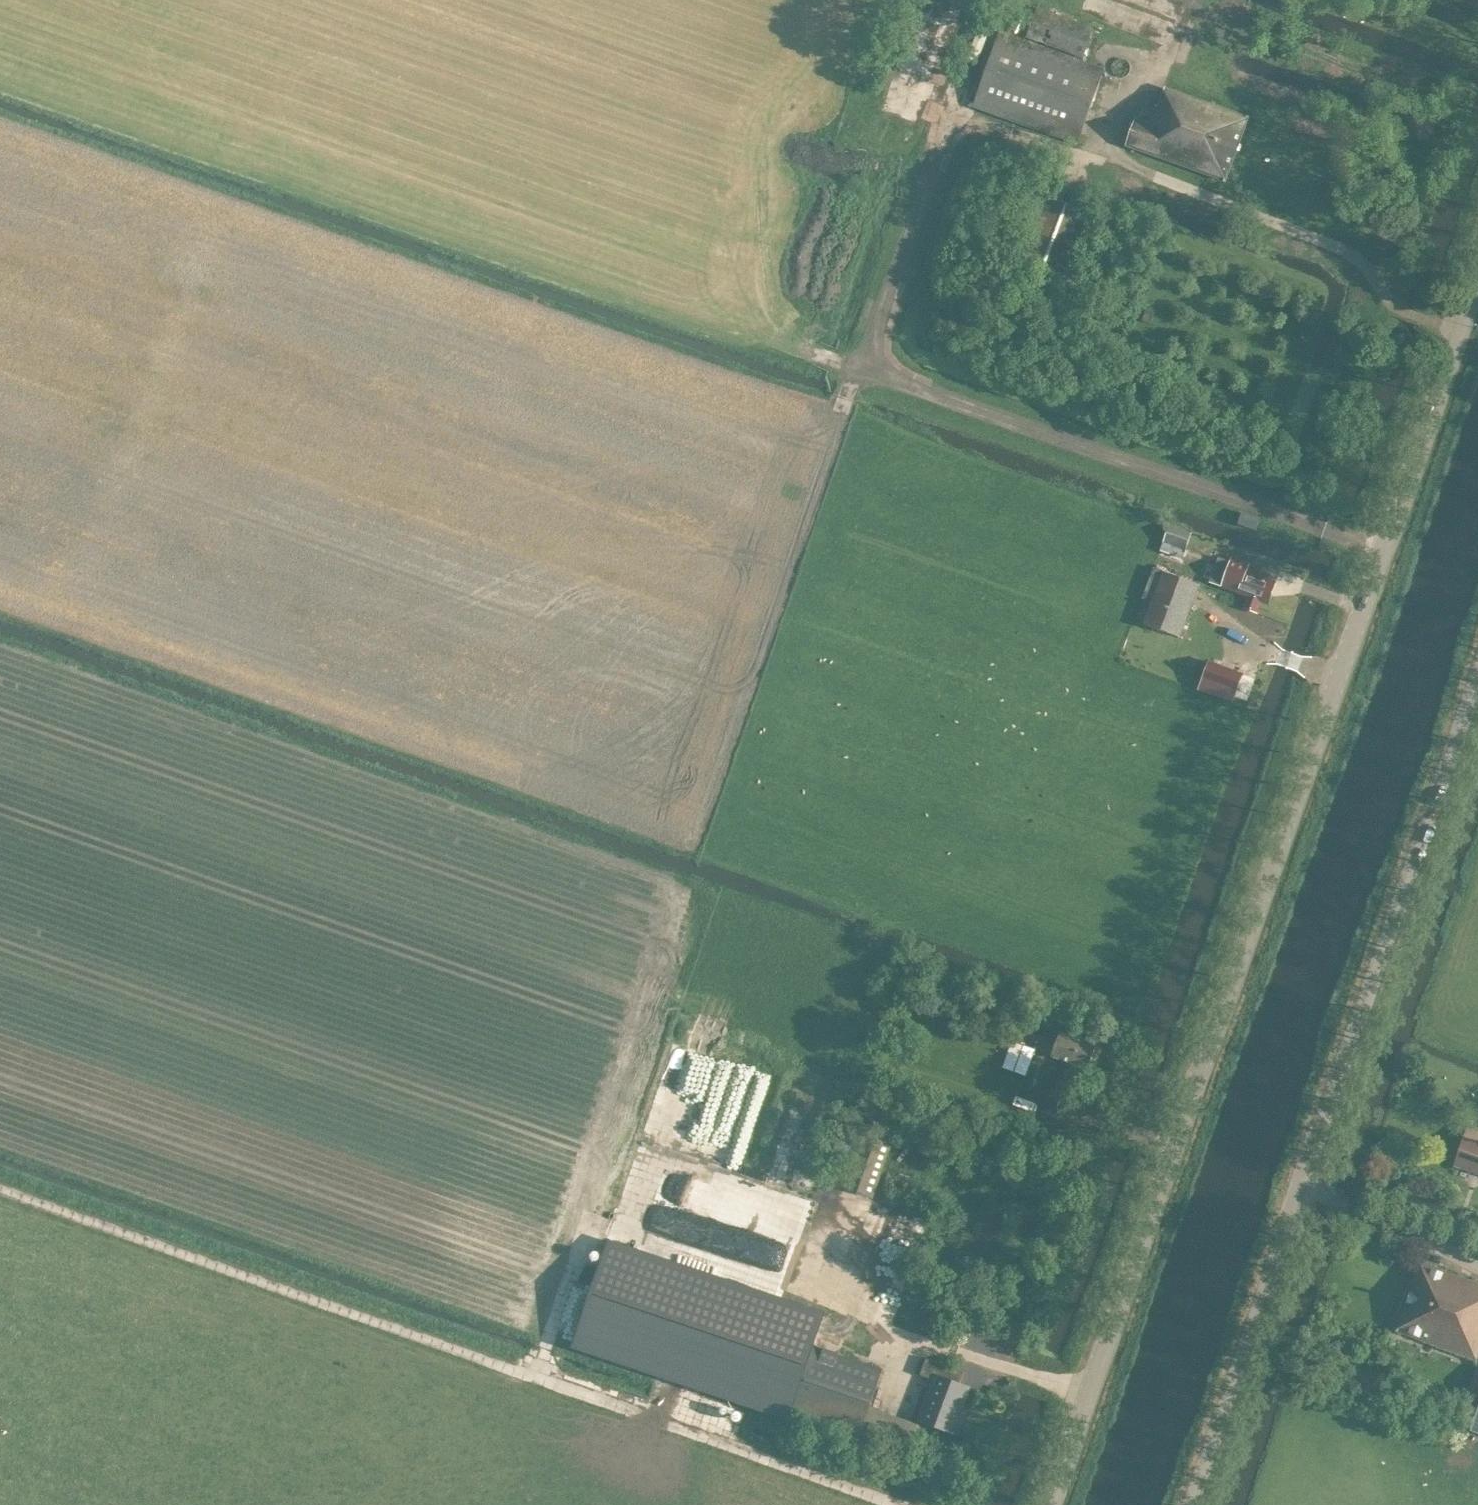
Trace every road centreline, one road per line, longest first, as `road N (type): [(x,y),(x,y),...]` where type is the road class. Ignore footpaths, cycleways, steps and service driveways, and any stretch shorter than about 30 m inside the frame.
road 1 (tertiary): [(1047,1504),(1477,272)]
road 2 (track): [(0,1186),(906,1504)]
road 3 (unclassified): [(1189,1504),(1477,680)]
road 4 (track): [(943,142),(864,367),(1324,528)]
road 5 (track): [(771,340),(864,367),(841,412)]

